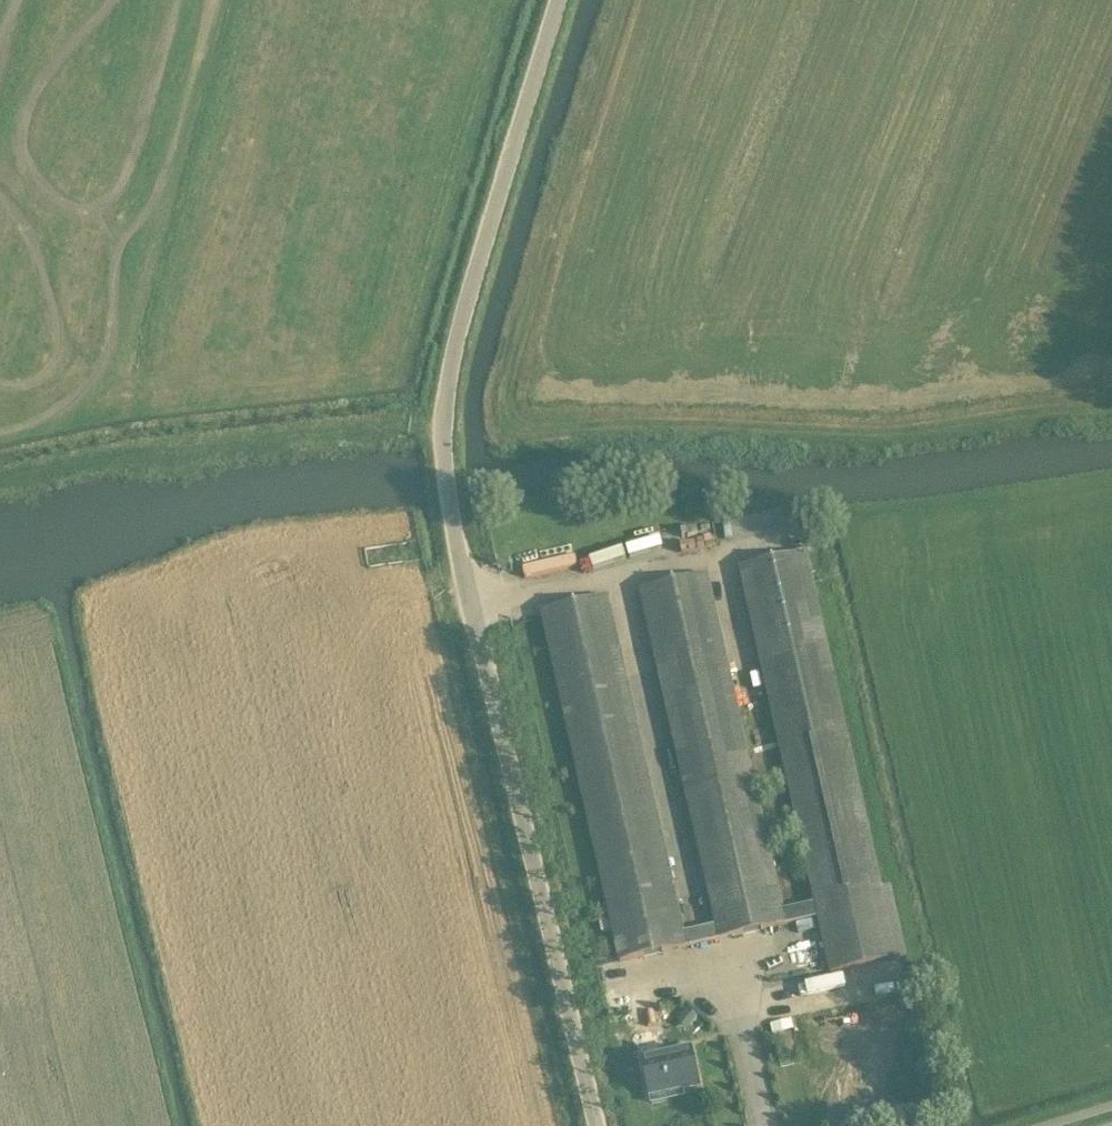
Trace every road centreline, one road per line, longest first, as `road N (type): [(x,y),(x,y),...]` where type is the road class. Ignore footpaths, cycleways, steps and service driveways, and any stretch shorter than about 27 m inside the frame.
road 1 (unclassified): [(596,1125),(456,551),(442,425),(453,345),(562,0)]
road 2 (track): [(0,481),(160,450),(442,425)]

